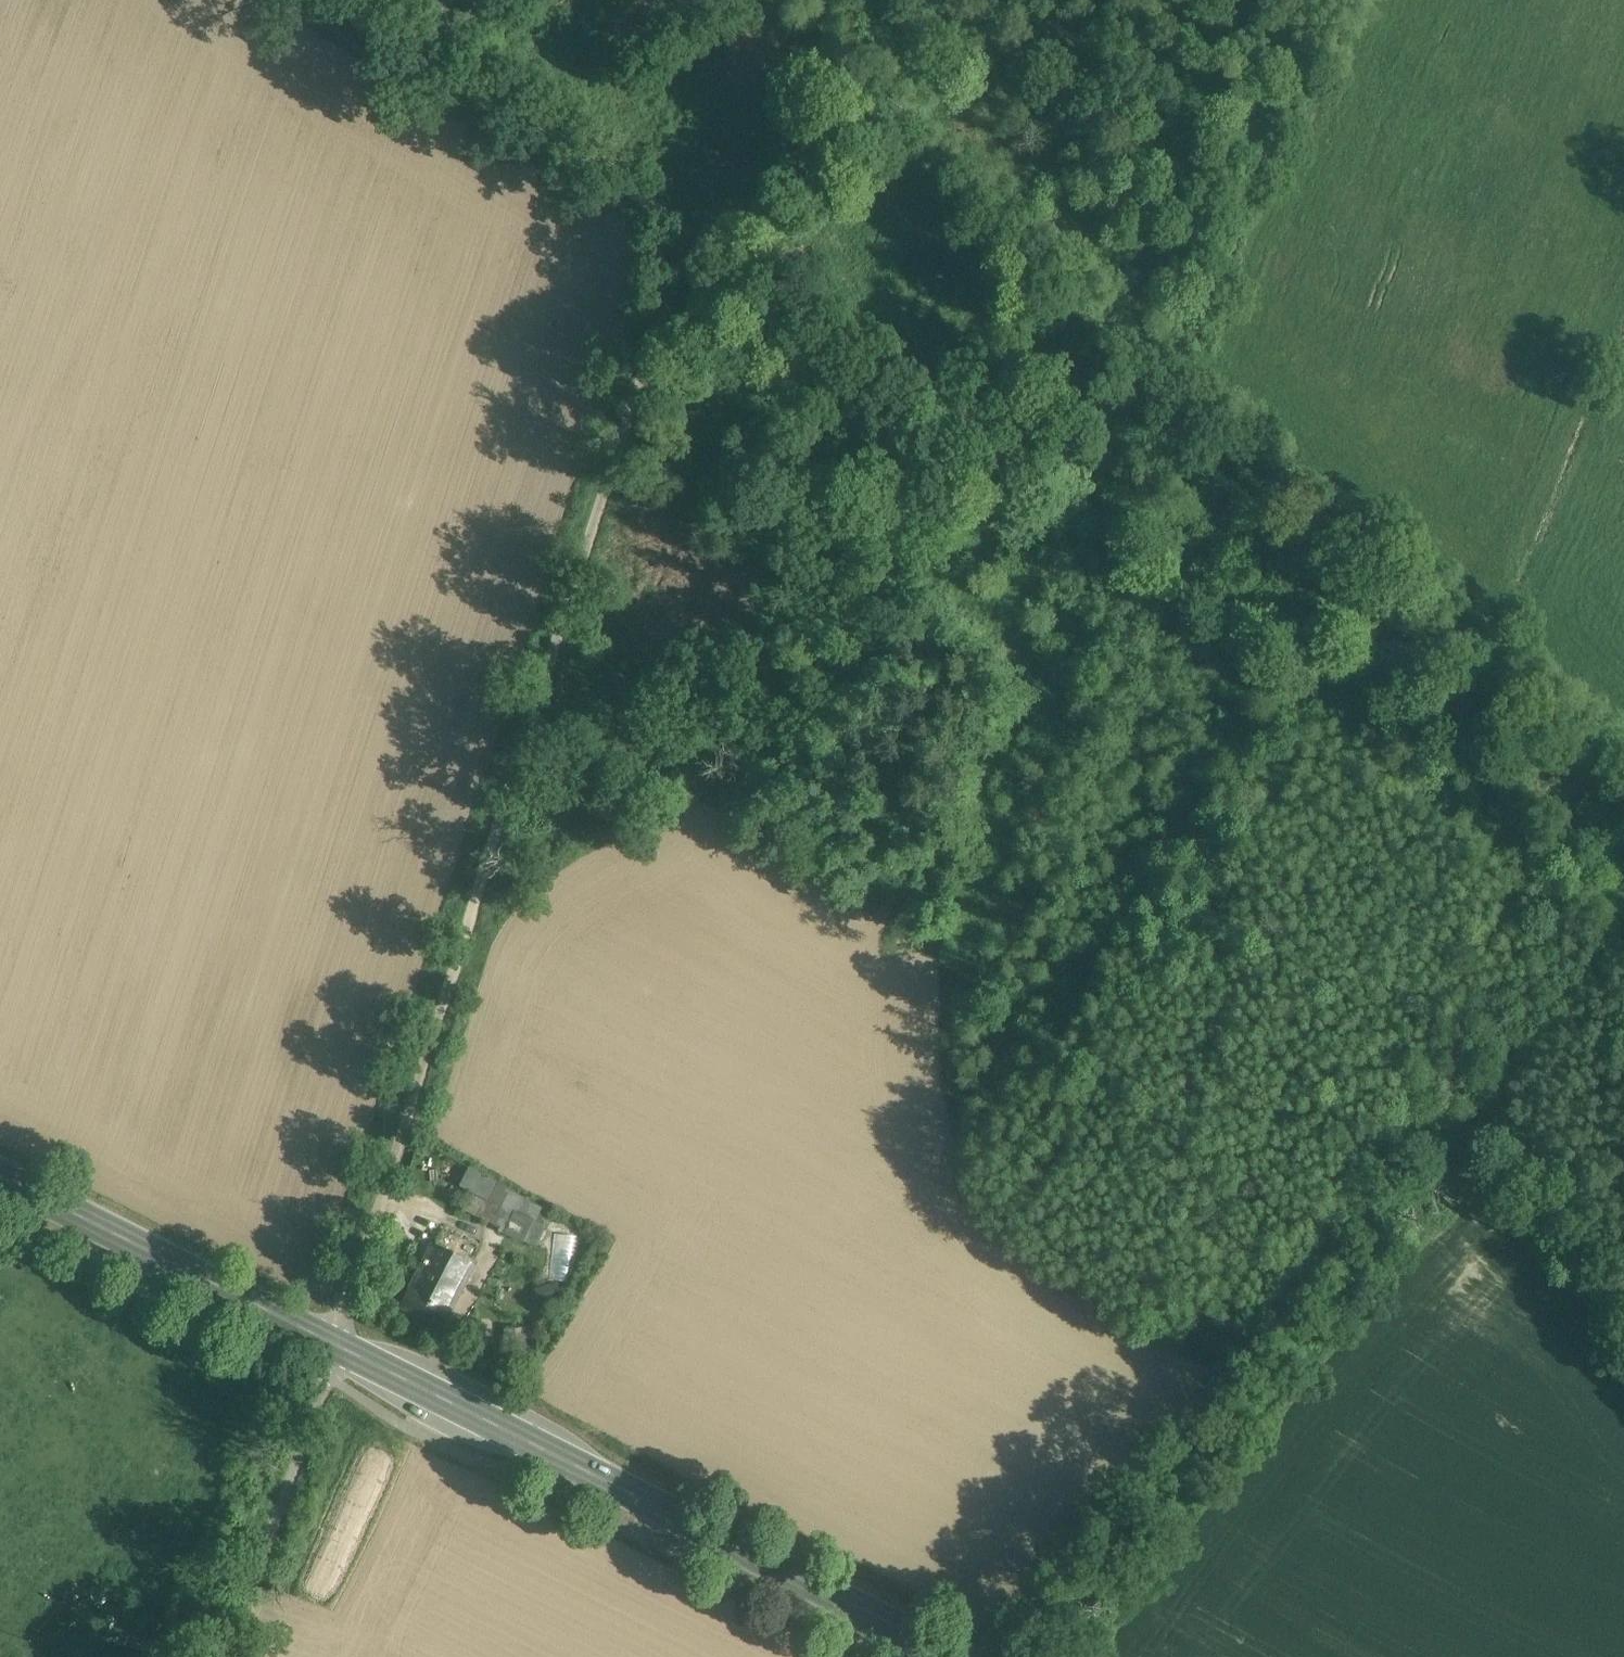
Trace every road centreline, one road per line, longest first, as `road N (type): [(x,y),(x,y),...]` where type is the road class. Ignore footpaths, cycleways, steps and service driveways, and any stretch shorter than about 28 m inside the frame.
road 1 (primary): [(337,1345),(956,1656)]
road 2 (primary): [(0,1174),(337,1345)]
road 3 (unclassified): [(337,1345),(218,1656)]

